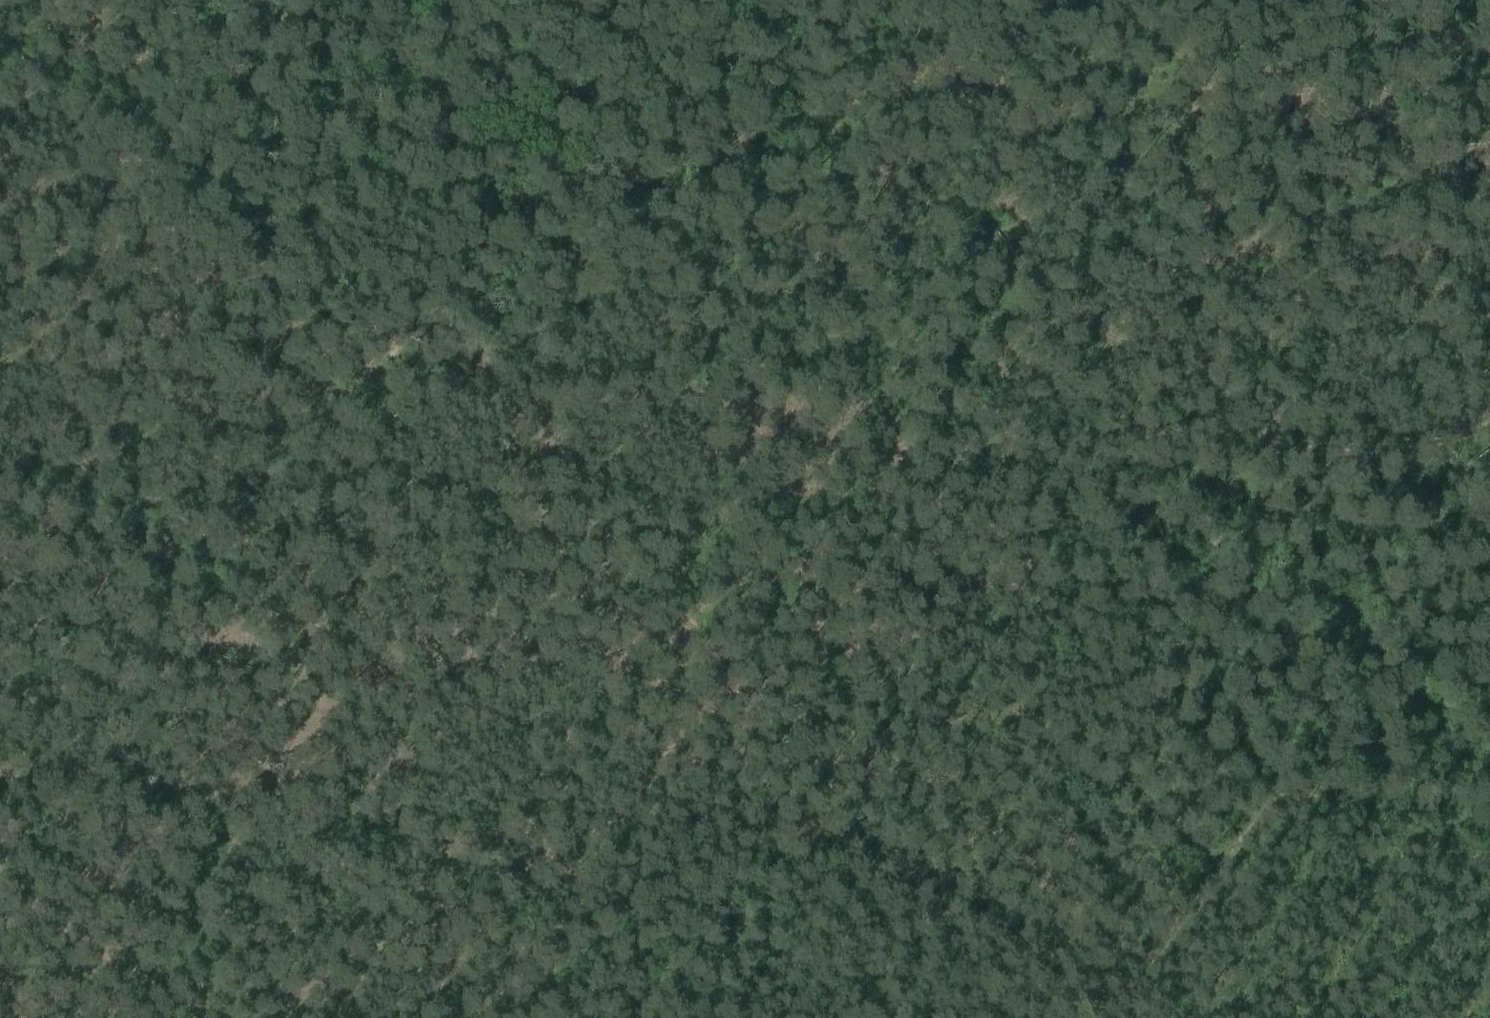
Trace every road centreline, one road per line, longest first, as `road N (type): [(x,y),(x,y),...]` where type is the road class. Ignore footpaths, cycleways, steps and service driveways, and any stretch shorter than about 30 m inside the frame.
road 1 (track): [(1489,438),(1393,464),(1272,476),(1196,496),(1093,550),(938,659),(591,855),(252,992),(246,1017)]
road 2 (track): [(1489,840),(1328,787),(1282,785),(1091,1017)]
road 3 (track): [(0,868),(229,1017)]

